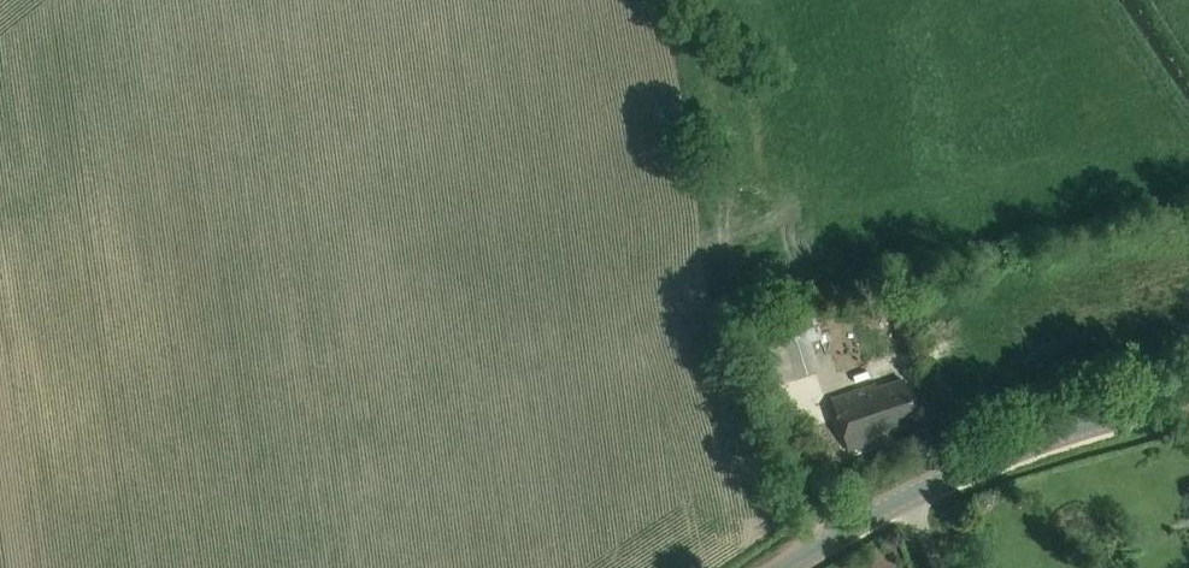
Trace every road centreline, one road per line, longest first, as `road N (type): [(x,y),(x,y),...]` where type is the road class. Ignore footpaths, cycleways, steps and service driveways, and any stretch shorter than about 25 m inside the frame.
road 1 (tertiary): [(784,567),(989,460),(1188,396)]

